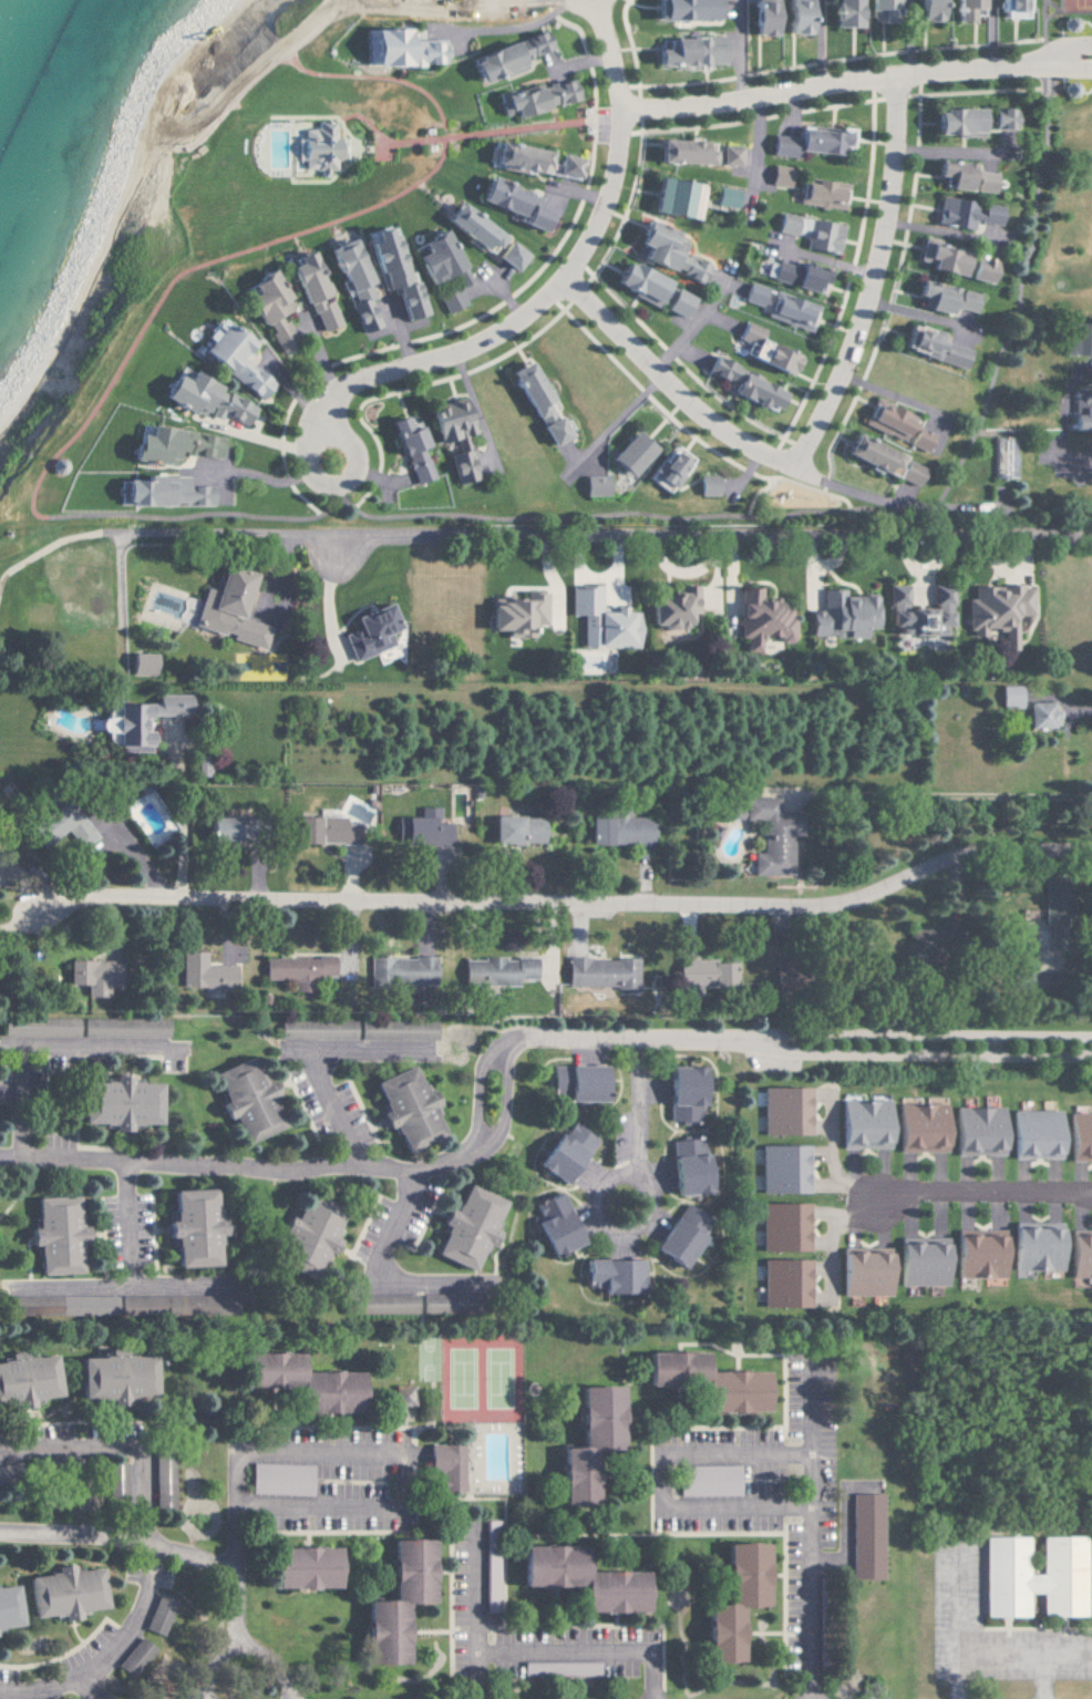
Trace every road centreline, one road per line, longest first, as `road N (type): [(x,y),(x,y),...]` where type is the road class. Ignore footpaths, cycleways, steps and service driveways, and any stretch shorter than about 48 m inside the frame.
road 1 (residential): [(1091,1050),(526,1043),(496,1064),(483,1141),(426,1171),(0,1154)]
road 2 (residential): [(1091,854),(969,855),(863,900),(821,909),(76,903),(14,929)]
road 3 (residential): [(115,531),(1091,542)]
road 4 (residential): [(326,435),(333,394),(356,378),(498,331),(563,277),(595,226),(621,113),(593,0)]
road 5 (residential): [(1091,68),(909,78),(621,113)]
road 6 (residential): [(795,468),(874,272),(896,158),(898,79)]
road 7 (residential): [(639,1042),(630,1170),(652,1199),(648,1219),(630,1236),(610,1234),(593,1213),(593,1193),(608,1175),(630,1170)]
road 8 (residential): [(563,277),(686,402),(735,441),(795,468)]
road 9 (residential): [(155,1547),(116,1648),(69,1685),(0,1697)]
road 10 (residential): [(1091,1193),(874,1193)]
road 11 (residential): [(272,1698),(246,1672),(225,1571),(155,1547)]
road 12 (residential): [(0,1046),(173,1044)]
road 13 (residential): [(356,467),(354,450),(334,434),(319,437),(306,457),(313,478),(329,485),(346,482),(356,467)]
road 14 (residential): [(155,1547),(0,1534)]

